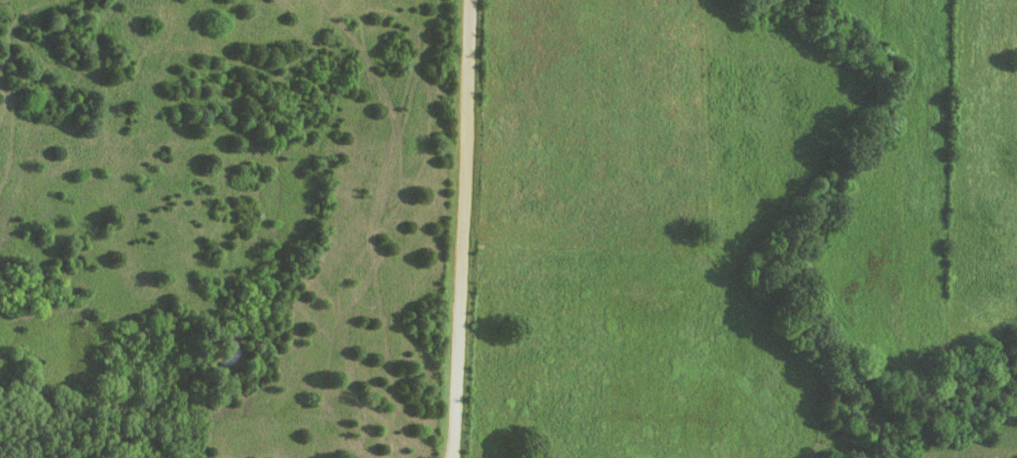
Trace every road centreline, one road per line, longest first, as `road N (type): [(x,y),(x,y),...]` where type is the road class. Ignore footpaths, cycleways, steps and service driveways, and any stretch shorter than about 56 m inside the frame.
road 1 (residential): [(460,457),(477,0)]

